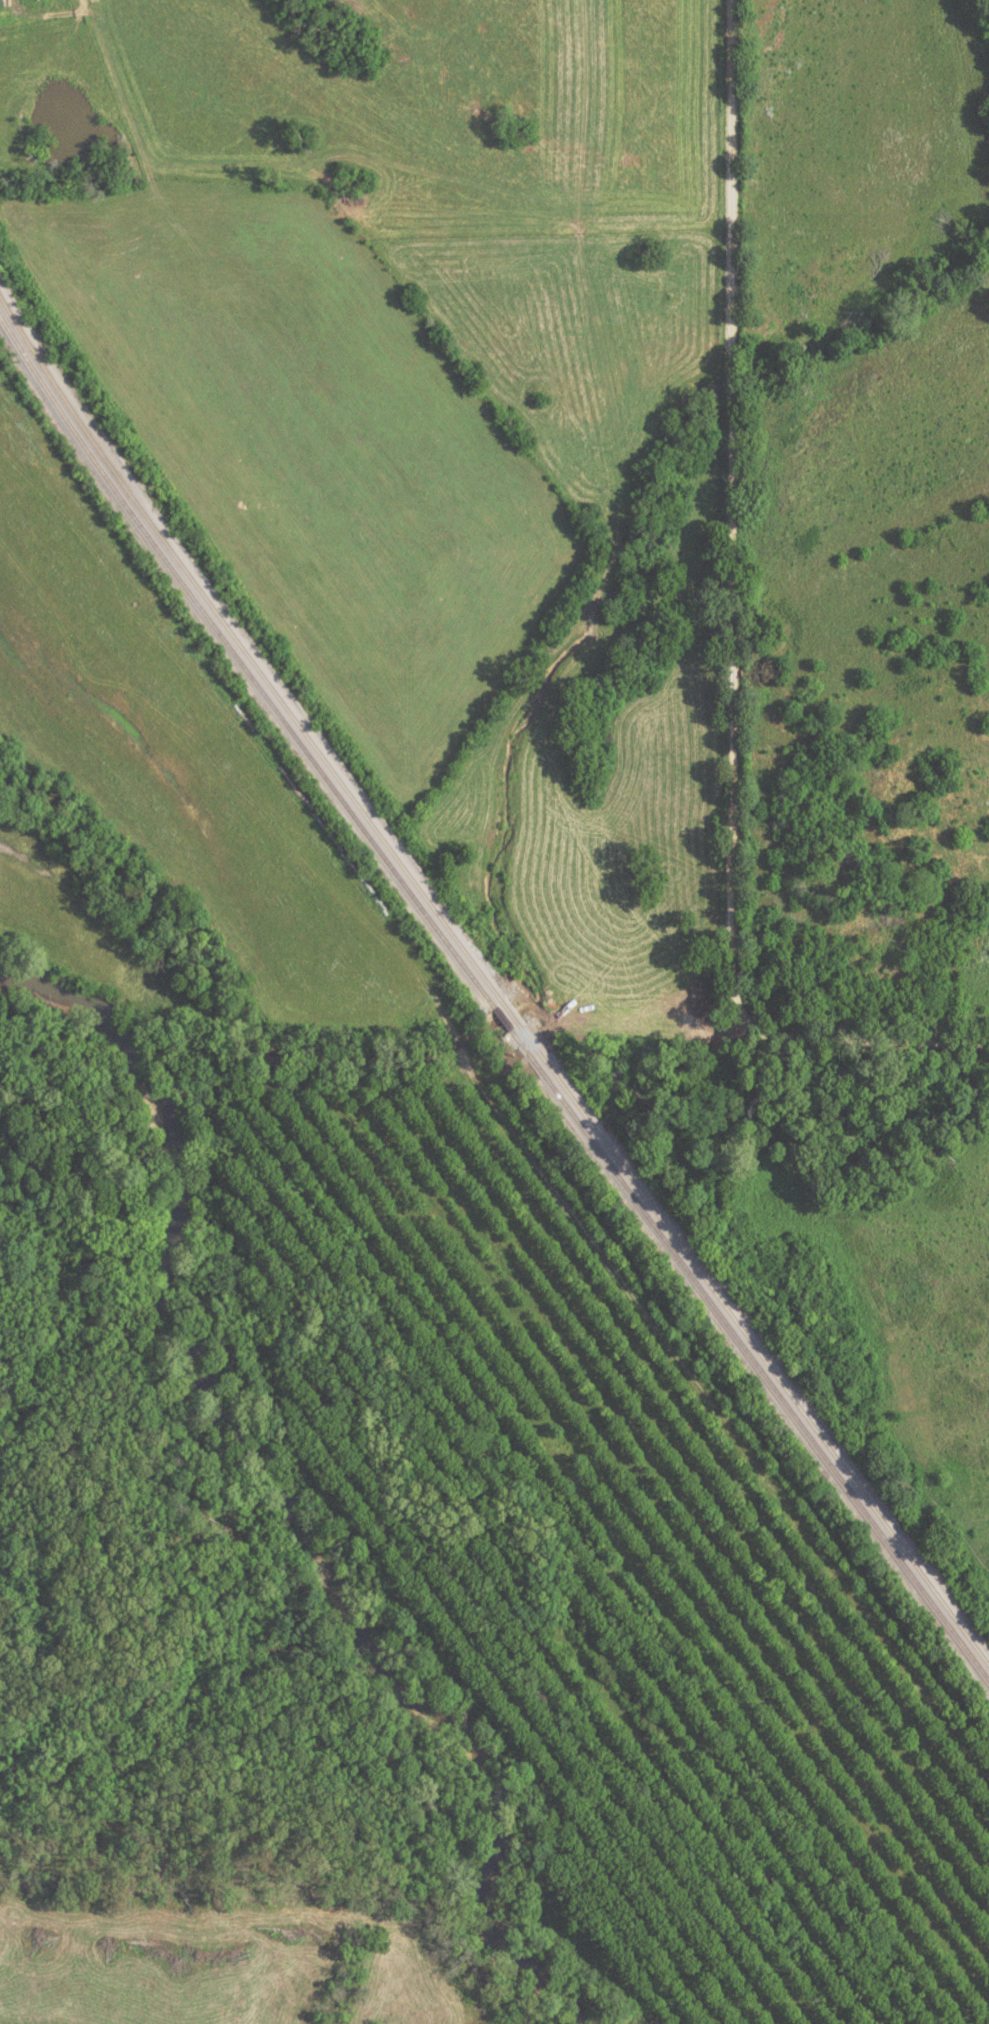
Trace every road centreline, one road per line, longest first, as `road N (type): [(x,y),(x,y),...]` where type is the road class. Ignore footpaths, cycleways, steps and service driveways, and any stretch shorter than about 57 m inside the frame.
road 1 (residential): [(988,1043),(736,1024),(730,0)]

